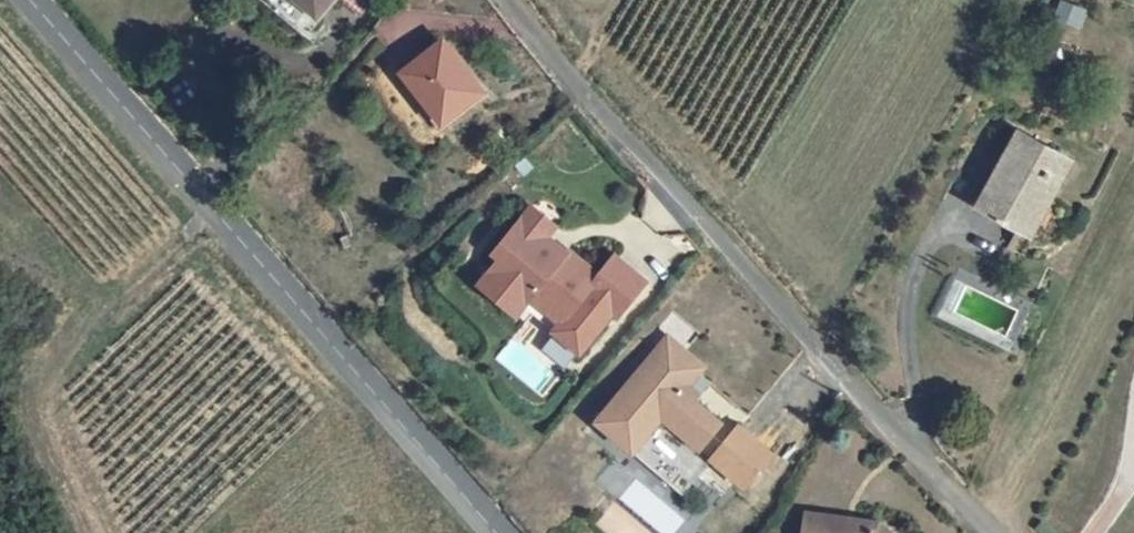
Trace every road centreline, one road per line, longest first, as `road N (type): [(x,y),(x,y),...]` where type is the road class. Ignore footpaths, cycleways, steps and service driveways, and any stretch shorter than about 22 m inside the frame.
road 1 (unclassified): [(508,0),(588,100),(995,532)]
road 2 (tertiary): [(29,0),(508,532)]
road 3 (track): [(135,282),(90,322),(55,376),(53,422),(97,532)]
road 4 (track): [(210,209),(135,282),(99,291),(0,249)]

